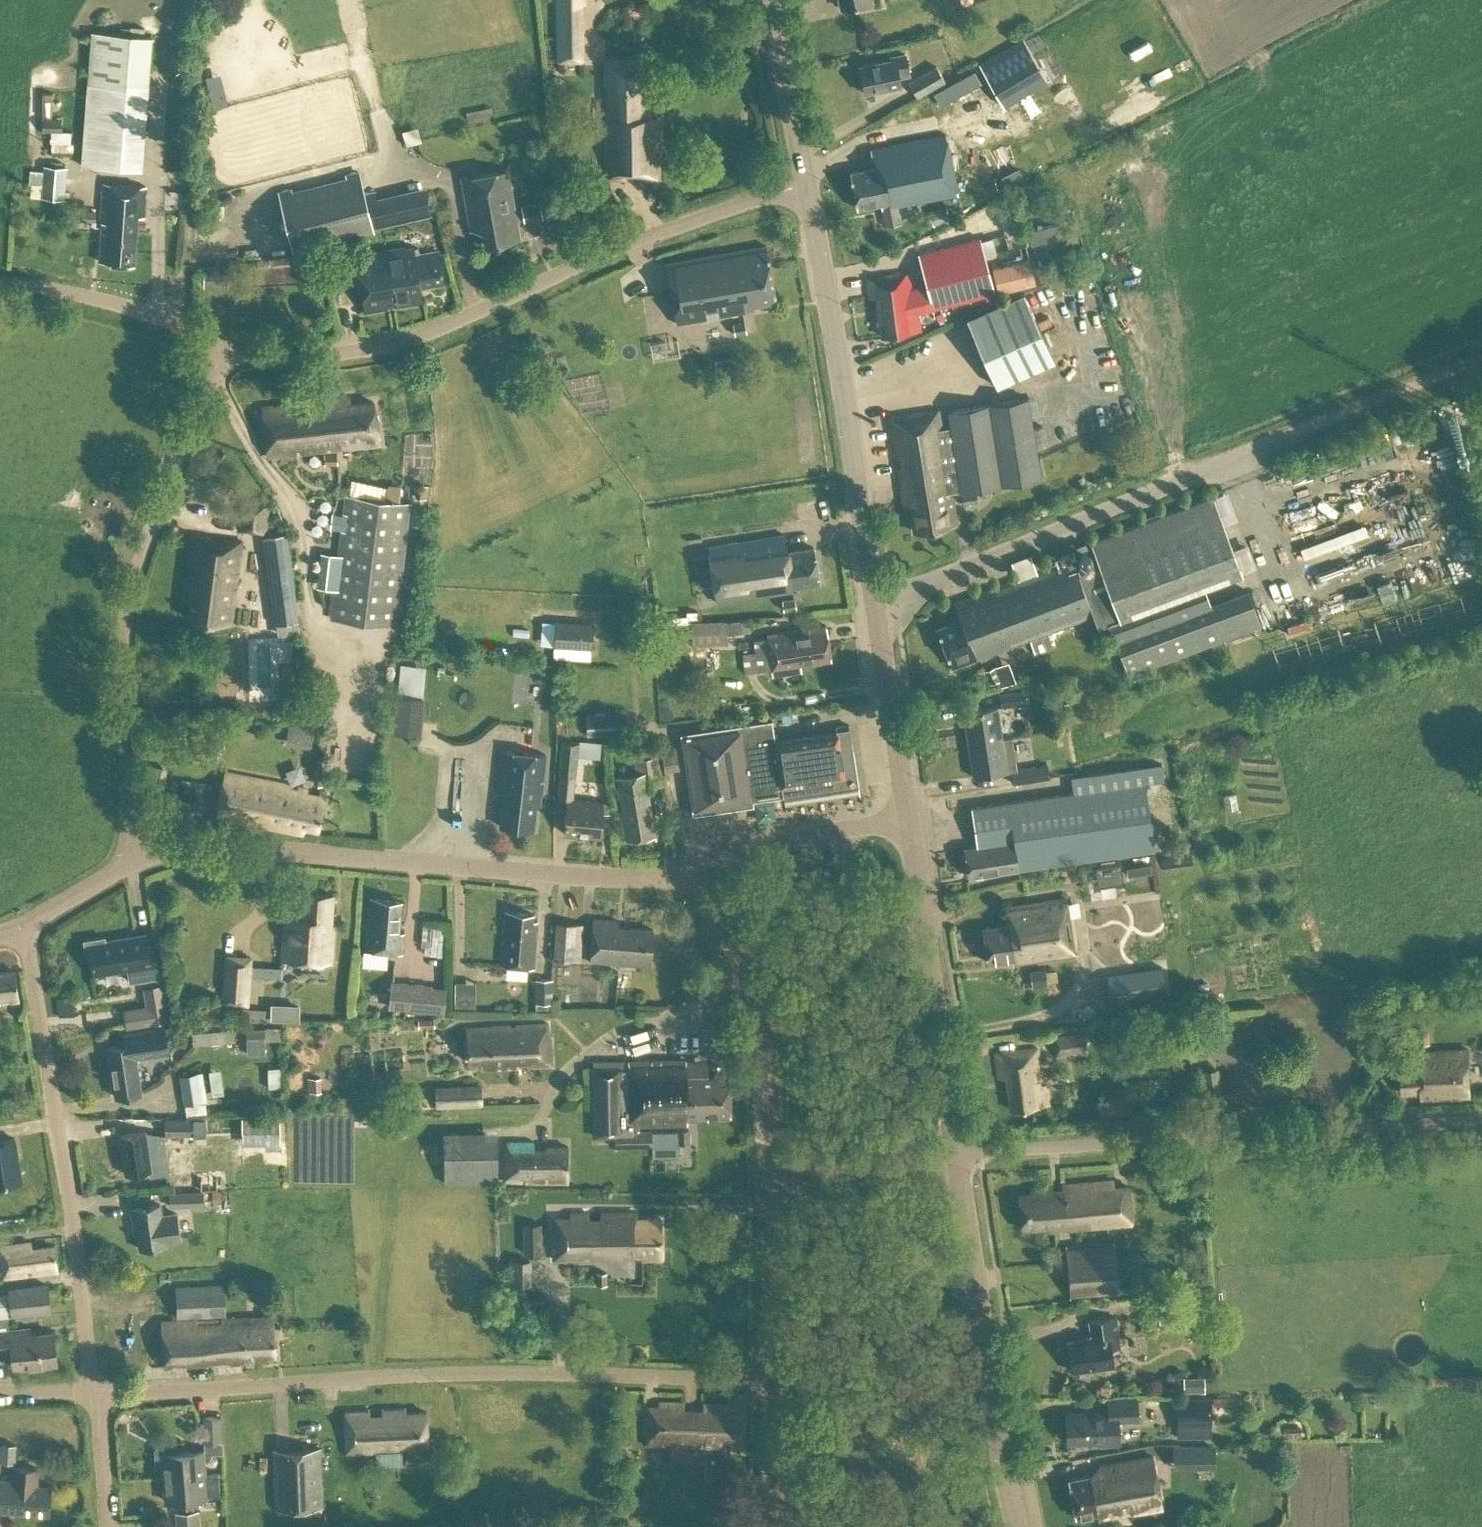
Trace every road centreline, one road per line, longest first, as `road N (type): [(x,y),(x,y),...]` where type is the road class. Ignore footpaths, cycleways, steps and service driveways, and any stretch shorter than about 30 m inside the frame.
road 1 (residential): [(773,1376),(488,1369),(94,1390)]
road 2 (residential): [(1460,366),(875,609)]
road 3 (residential): [(805,182),(618,246),(413,338),(312,354),(224,349)]
road 4 (unclassified): [(688,865),(614,878),(204,845),(134,856)]
road 5 (unclassified): [(1481,1122),(956,1152)]
road 6 (residential): [(224,349),(137,568),(124,635),(134,856)]
road 7 (residential): [(24,924),(94,1390)]
road 8 (tertiary): [(875,609),(805,182)]
road 9 (tertiary): [(1016,1526),(956,1152)]
road 10 (tertiary): [(956,1152),(908,818)]
road 11 (residential): [(752,989),(682,1006),(602,1043),(565,1074),(536,1124)]
road 12 (residential): [(224,349),(143,311),(0,280)]
road 13 (unclassified): [(908,818),(748,843),(688,865)]
road 14 (tertiary): [(908,818),(875,609)]
road 15 (residential): [(773,1376),(775,1177)]
road 16 (residential): [(775,1177),(769,1035),(752,989)]
road 17 (tertiary): [(805,182),(770,0)]
road 18 (residential): [(956,1152),(775,1177)]
road 19 (residential): [(776,1526),(773,1376)]
road 20 (residential): [(752,989),(688,865)]
road 21 (residential): [(94,1390),(108,1526)]
road 22 (unclassified): [(134,856),(24,924)]

